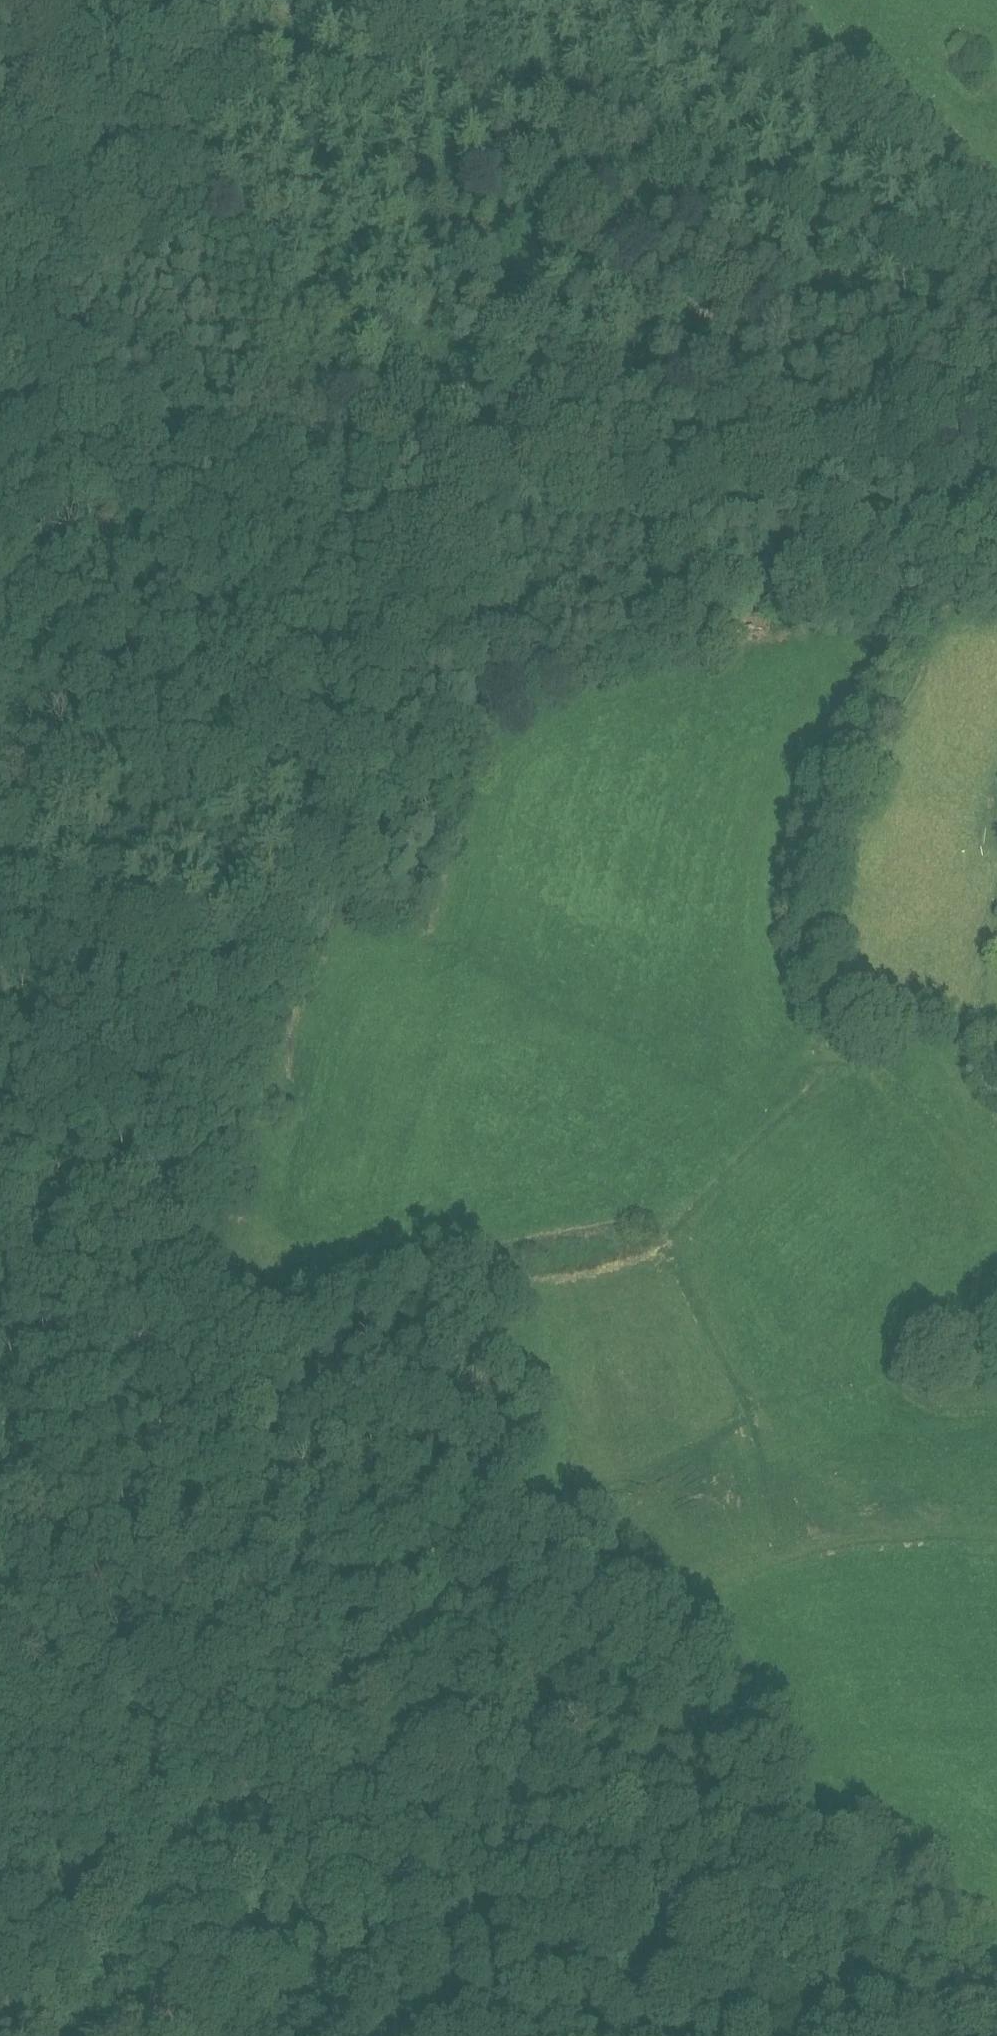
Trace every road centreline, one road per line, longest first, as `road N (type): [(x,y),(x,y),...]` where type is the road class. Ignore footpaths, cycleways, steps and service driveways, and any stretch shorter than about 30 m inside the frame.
road 1 (unclassified): [(996,296),(246,0)]
road 2 (track): [(772,0),(996,247)]

